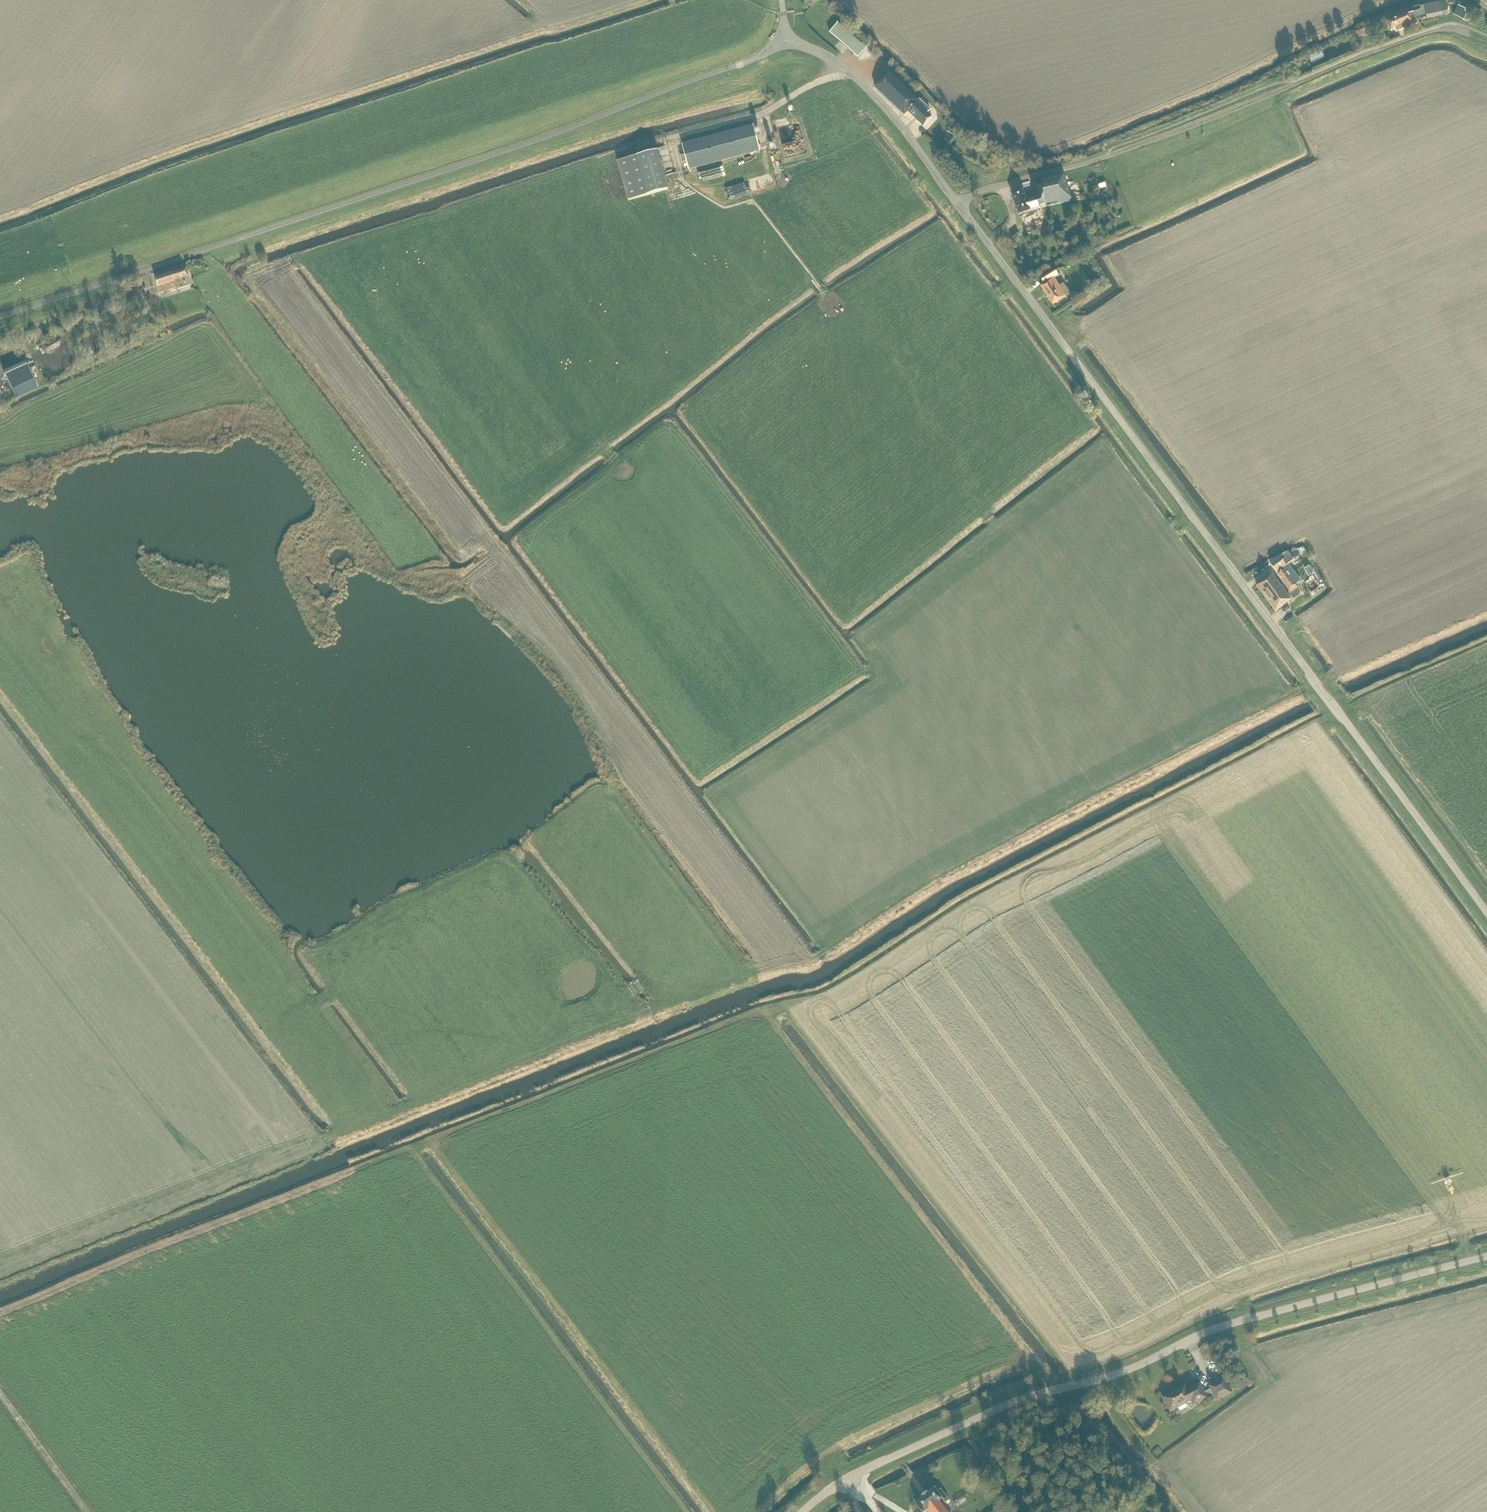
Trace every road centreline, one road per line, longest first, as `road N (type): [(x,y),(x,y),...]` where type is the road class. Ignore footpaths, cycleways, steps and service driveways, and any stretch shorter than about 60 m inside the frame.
road 1 (unclassified): [(1486,913),(957,205)]
road 2 (unclassified): [(0,317),(529,144),(789,39)]
road 3 (unclassified): [(802,1511),(852,1476),(1021,1399),(1120,1373),(1231,1324),(1486,1256)]
road 4 (track): [(1110,156),(1424,35),(1449,29),(1486,44)]
road 5 (unclassified): [(957,205),(877,97),(836,63),(789,39)]
road 6 (unclassified): [(1110,156),(957,205)]

